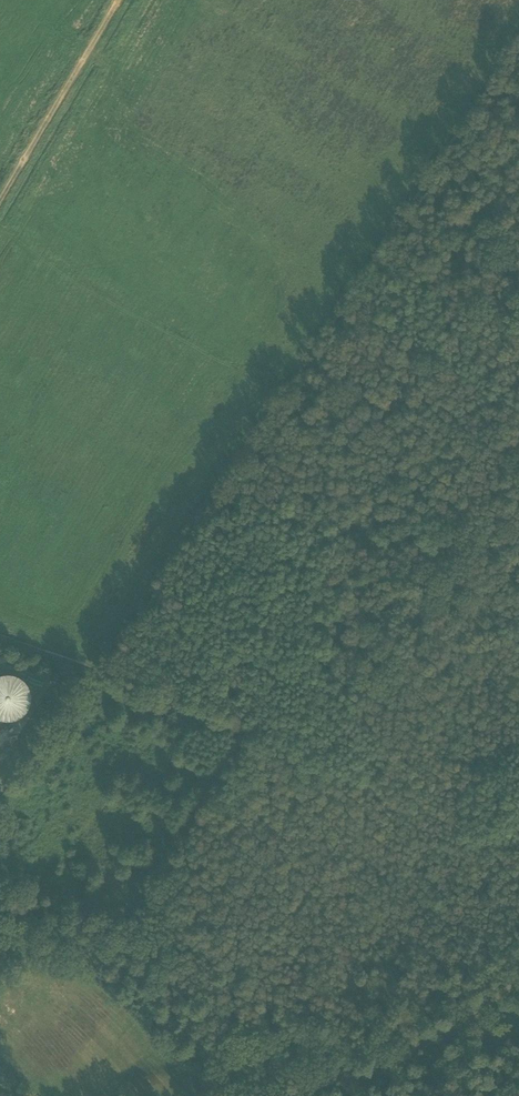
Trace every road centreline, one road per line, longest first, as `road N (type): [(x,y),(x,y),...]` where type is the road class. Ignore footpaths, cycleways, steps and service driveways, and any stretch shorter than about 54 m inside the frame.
road 1 (track): [(518,982),(448,1034),(278,1095)]
road 2 (track): [(0,202),(119,0)]

